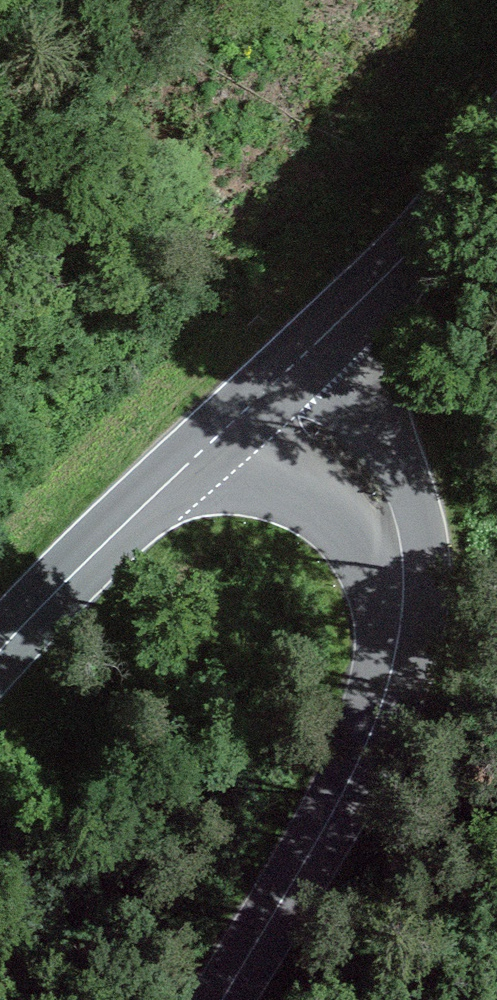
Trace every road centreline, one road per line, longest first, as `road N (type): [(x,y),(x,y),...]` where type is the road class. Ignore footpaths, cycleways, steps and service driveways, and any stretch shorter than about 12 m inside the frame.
road 1 (secondary): [(225,999),(364,750),(399,639),(402,596),(384,510),(339,449),(268,388)]
road 2 (secondary): [(268,388),(0,651)]
road 3 (secondary): [(496,157),(459,207),(268,388)]

